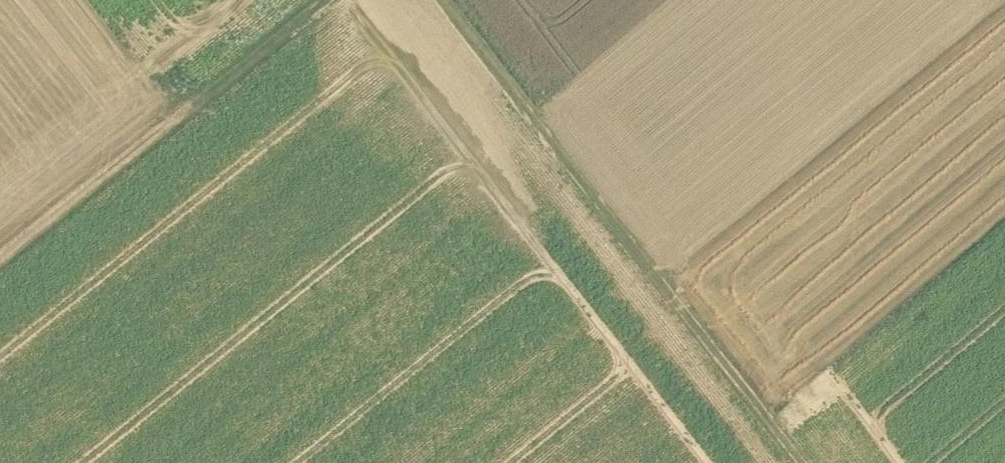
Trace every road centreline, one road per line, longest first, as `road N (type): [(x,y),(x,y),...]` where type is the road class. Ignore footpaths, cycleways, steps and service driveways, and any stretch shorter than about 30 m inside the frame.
road 1 (track): [(805,462),(446,0)]
road 2 (track): [(333,0),(0,266)]

